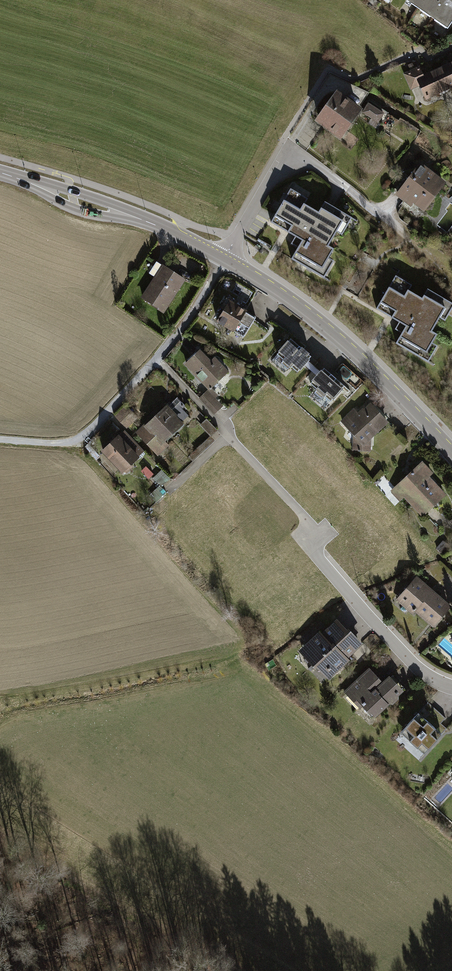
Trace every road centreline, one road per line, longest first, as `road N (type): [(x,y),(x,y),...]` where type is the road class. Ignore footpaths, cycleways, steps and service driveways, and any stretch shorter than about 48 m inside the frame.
road 1 (residential): [(223,261),(270,179),(312,164),(449,276)]
road 2 (secondary): [(451,455),(337,339),(223,261)]
road 3 (secondary): [(223,261),(156,225),(0,172)]
road 4 (residential): [(223,261),(170,342),(83,436)]
road 5 (residential): [(451,685),(413,661),(308,541)]
road 6 (residential): [(228,435),(311,523),(308,541)]

